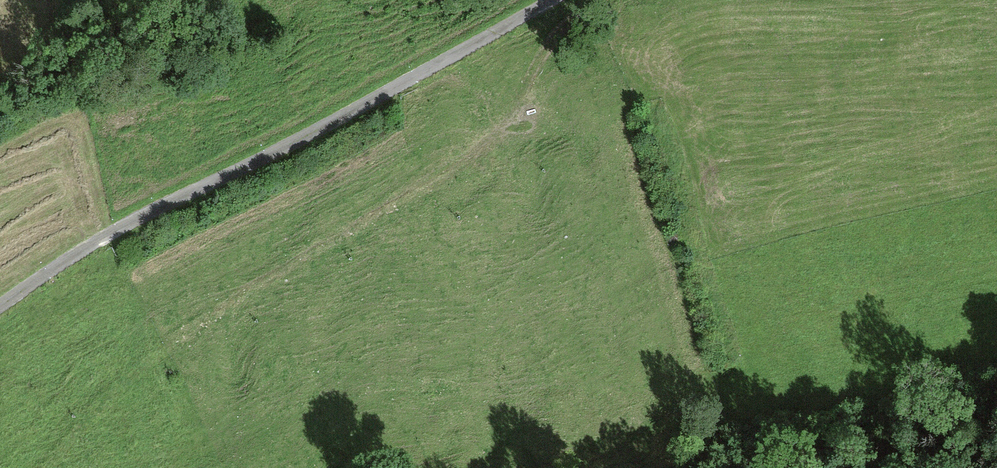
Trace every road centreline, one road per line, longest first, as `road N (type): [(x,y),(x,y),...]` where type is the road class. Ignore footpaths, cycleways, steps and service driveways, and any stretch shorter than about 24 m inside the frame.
road 1 (track): [(584,0),(543,54),(496,141),(191,330),(138,372),(50,467)]
road 2 (track): [(553,0),(94,243),(0,305)]

